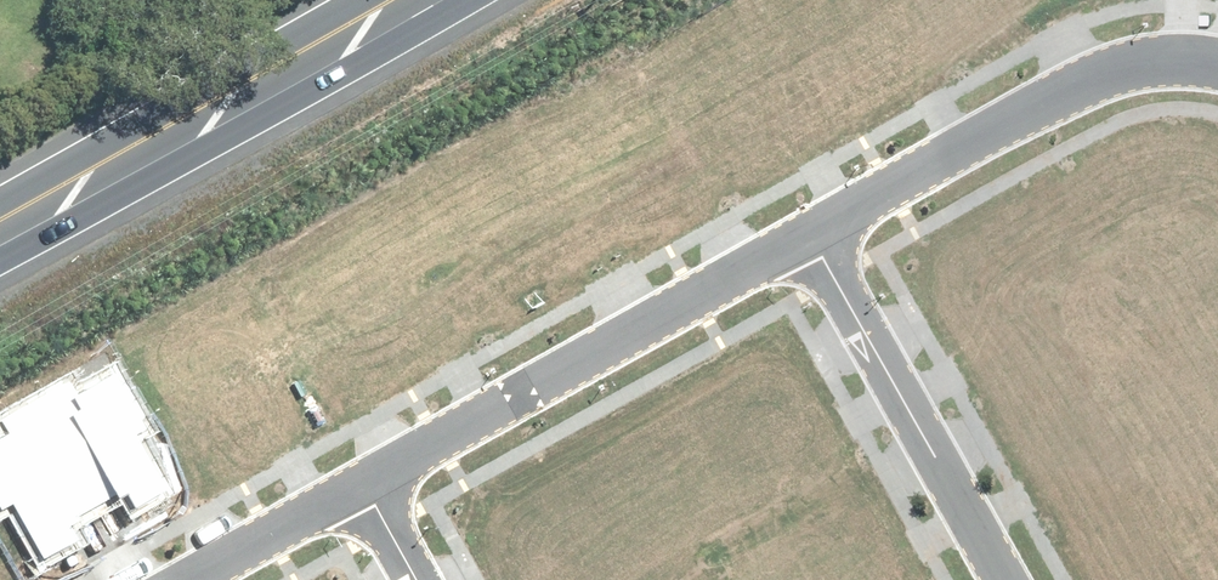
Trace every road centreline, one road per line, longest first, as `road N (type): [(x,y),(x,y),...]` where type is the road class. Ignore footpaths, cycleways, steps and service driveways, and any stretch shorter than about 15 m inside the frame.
road 1 (residential): [(808,233),(364,486)]
road 2 (trunk): [(394,0),(0,221)]
road 3 (residential): [(1217,68),(1184,63),(1119,73),(1048,95),(808,233)]
road 4 (residential): [(1003,579),(808,233)]
road 5 (residential): [(364,486),(194,579)]

